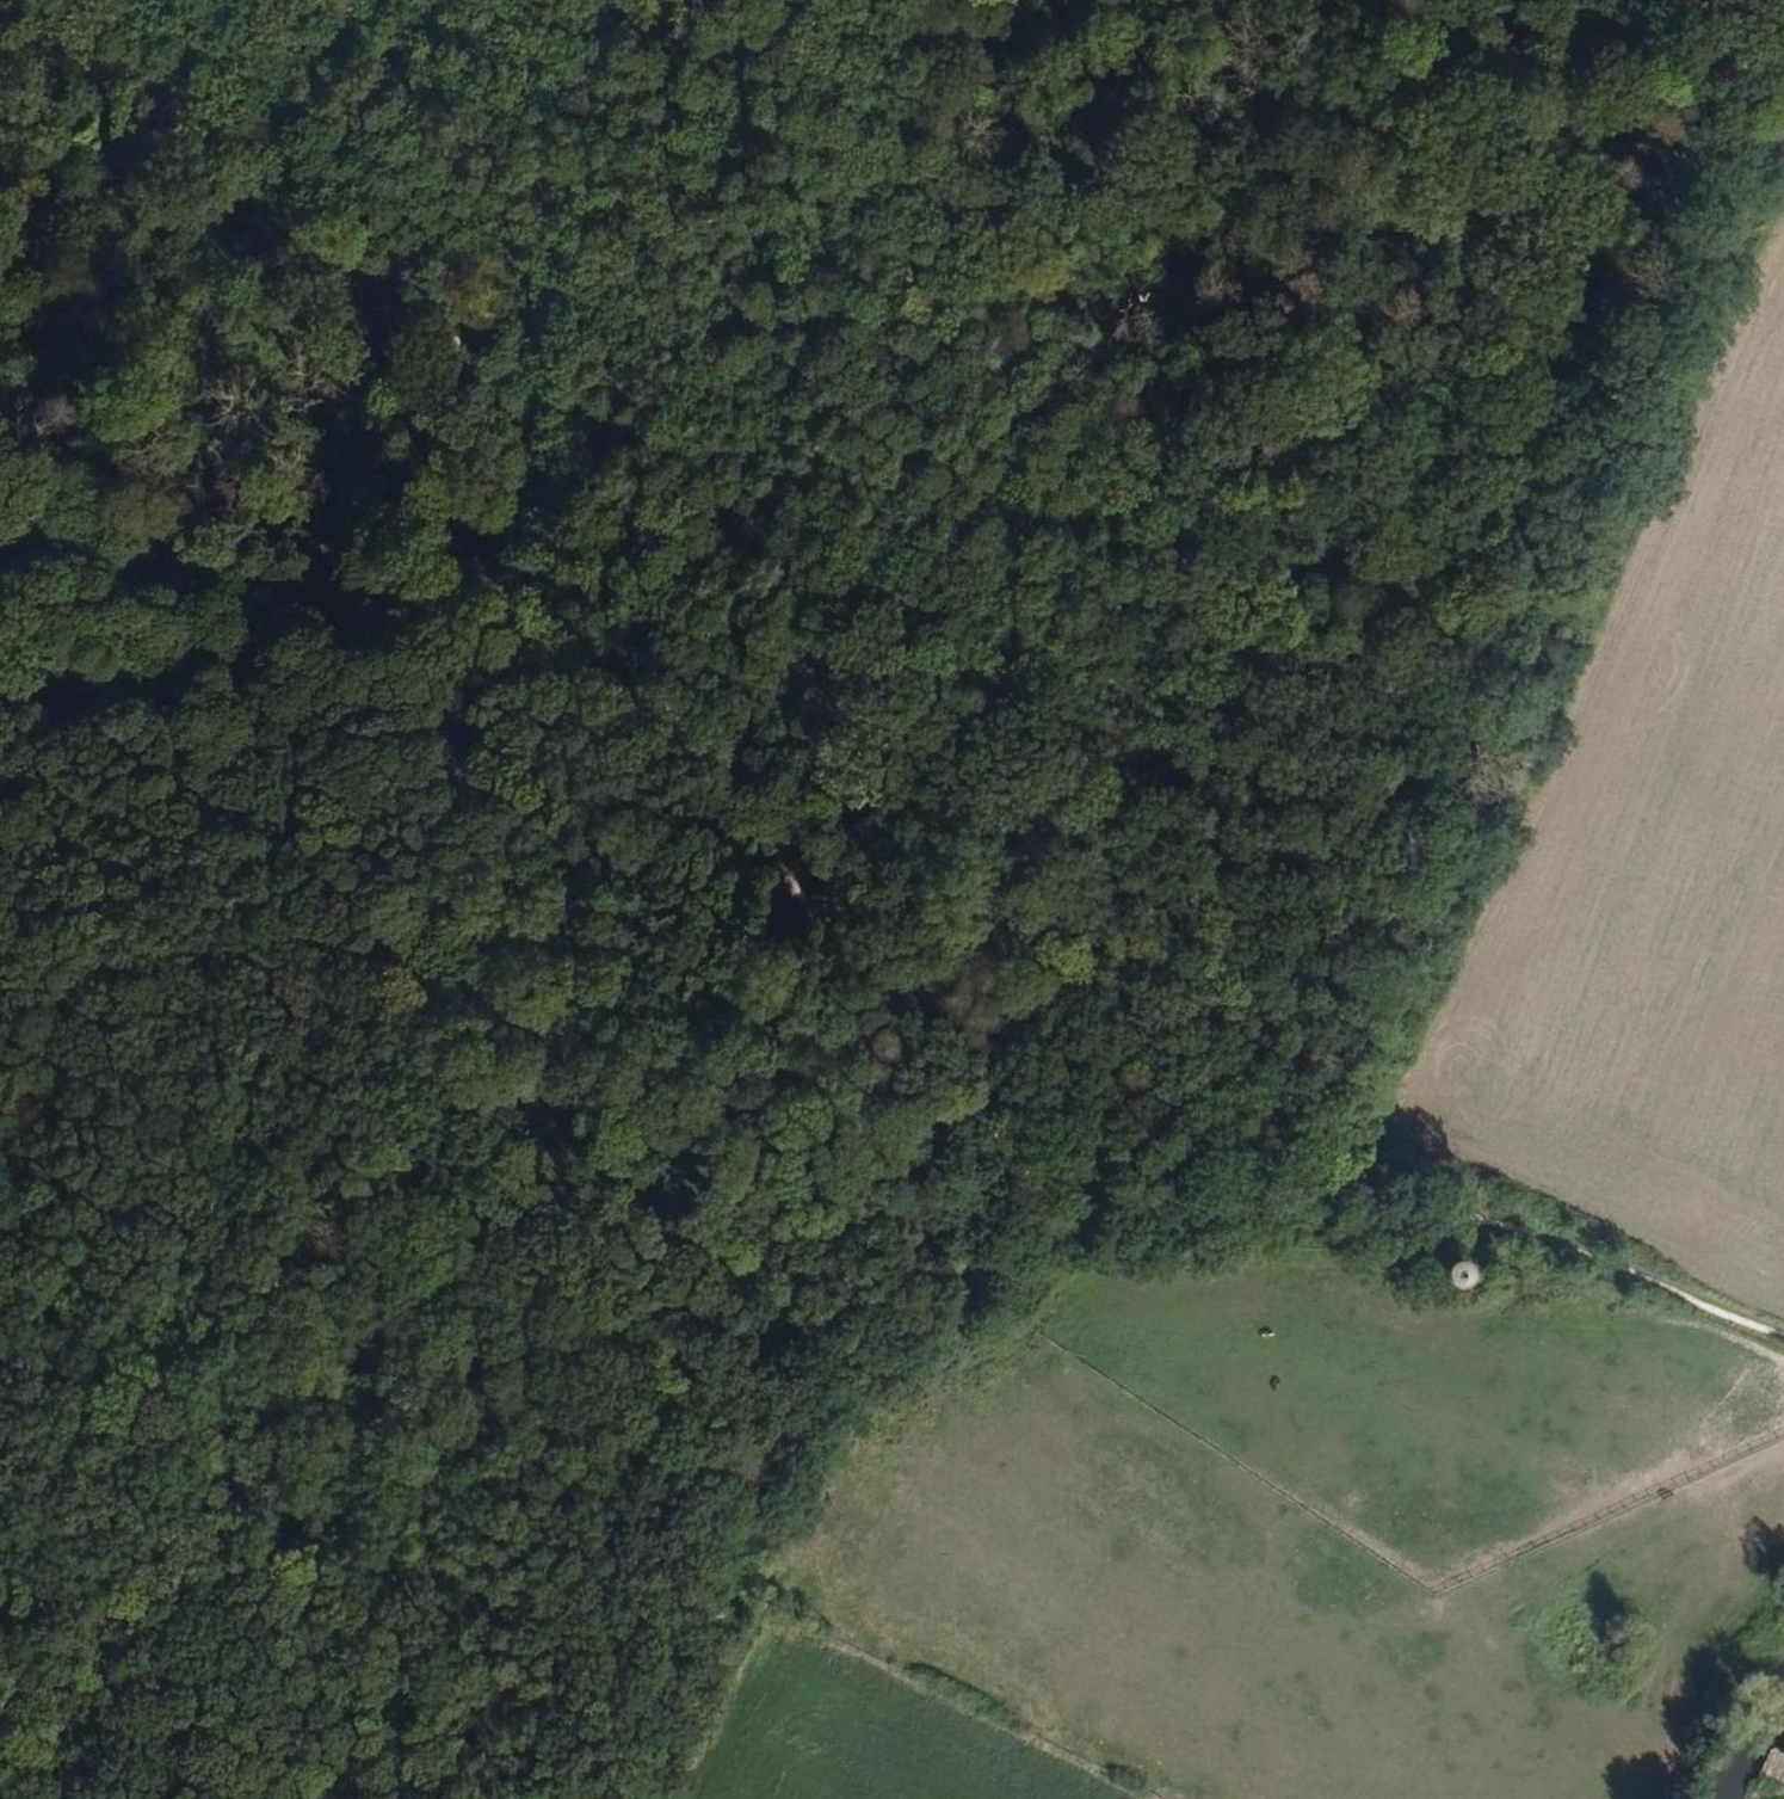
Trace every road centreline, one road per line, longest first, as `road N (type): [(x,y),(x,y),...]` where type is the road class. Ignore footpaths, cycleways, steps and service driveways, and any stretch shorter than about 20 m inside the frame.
road 1 (track): [(340,0),(442,164),(540,398),(471,528),(362,577),(156,558),(0,555)]
road 2 (track): [(1428,1210),(1665,1283),(1783,1335)]

